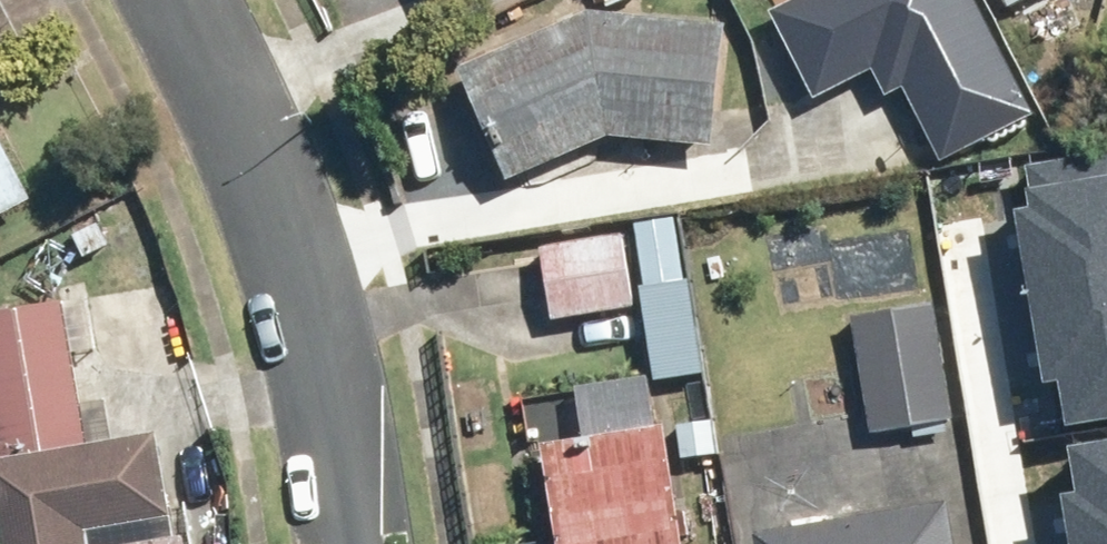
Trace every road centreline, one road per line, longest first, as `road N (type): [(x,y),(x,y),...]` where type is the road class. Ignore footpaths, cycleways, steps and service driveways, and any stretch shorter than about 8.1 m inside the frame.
road 1 (residential): [(181,0),(305,269),(357,543)]

